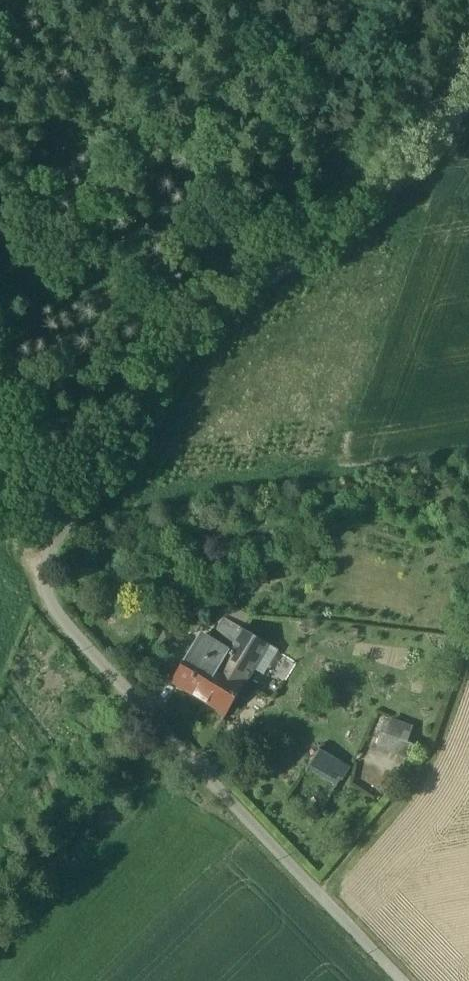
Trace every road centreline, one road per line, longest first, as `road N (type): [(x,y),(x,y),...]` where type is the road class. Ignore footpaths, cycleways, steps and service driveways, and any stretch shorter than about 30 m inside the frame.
road 1 (residential): [(468,90),(438,154),(404,186),(288,265),(181,352),(40,573),(49,603),(404,980)]
road 2 (track): [(74,518),(105,520),(468,455)]
road 3 (track): [(318,891),(445,739),(468,661)]

